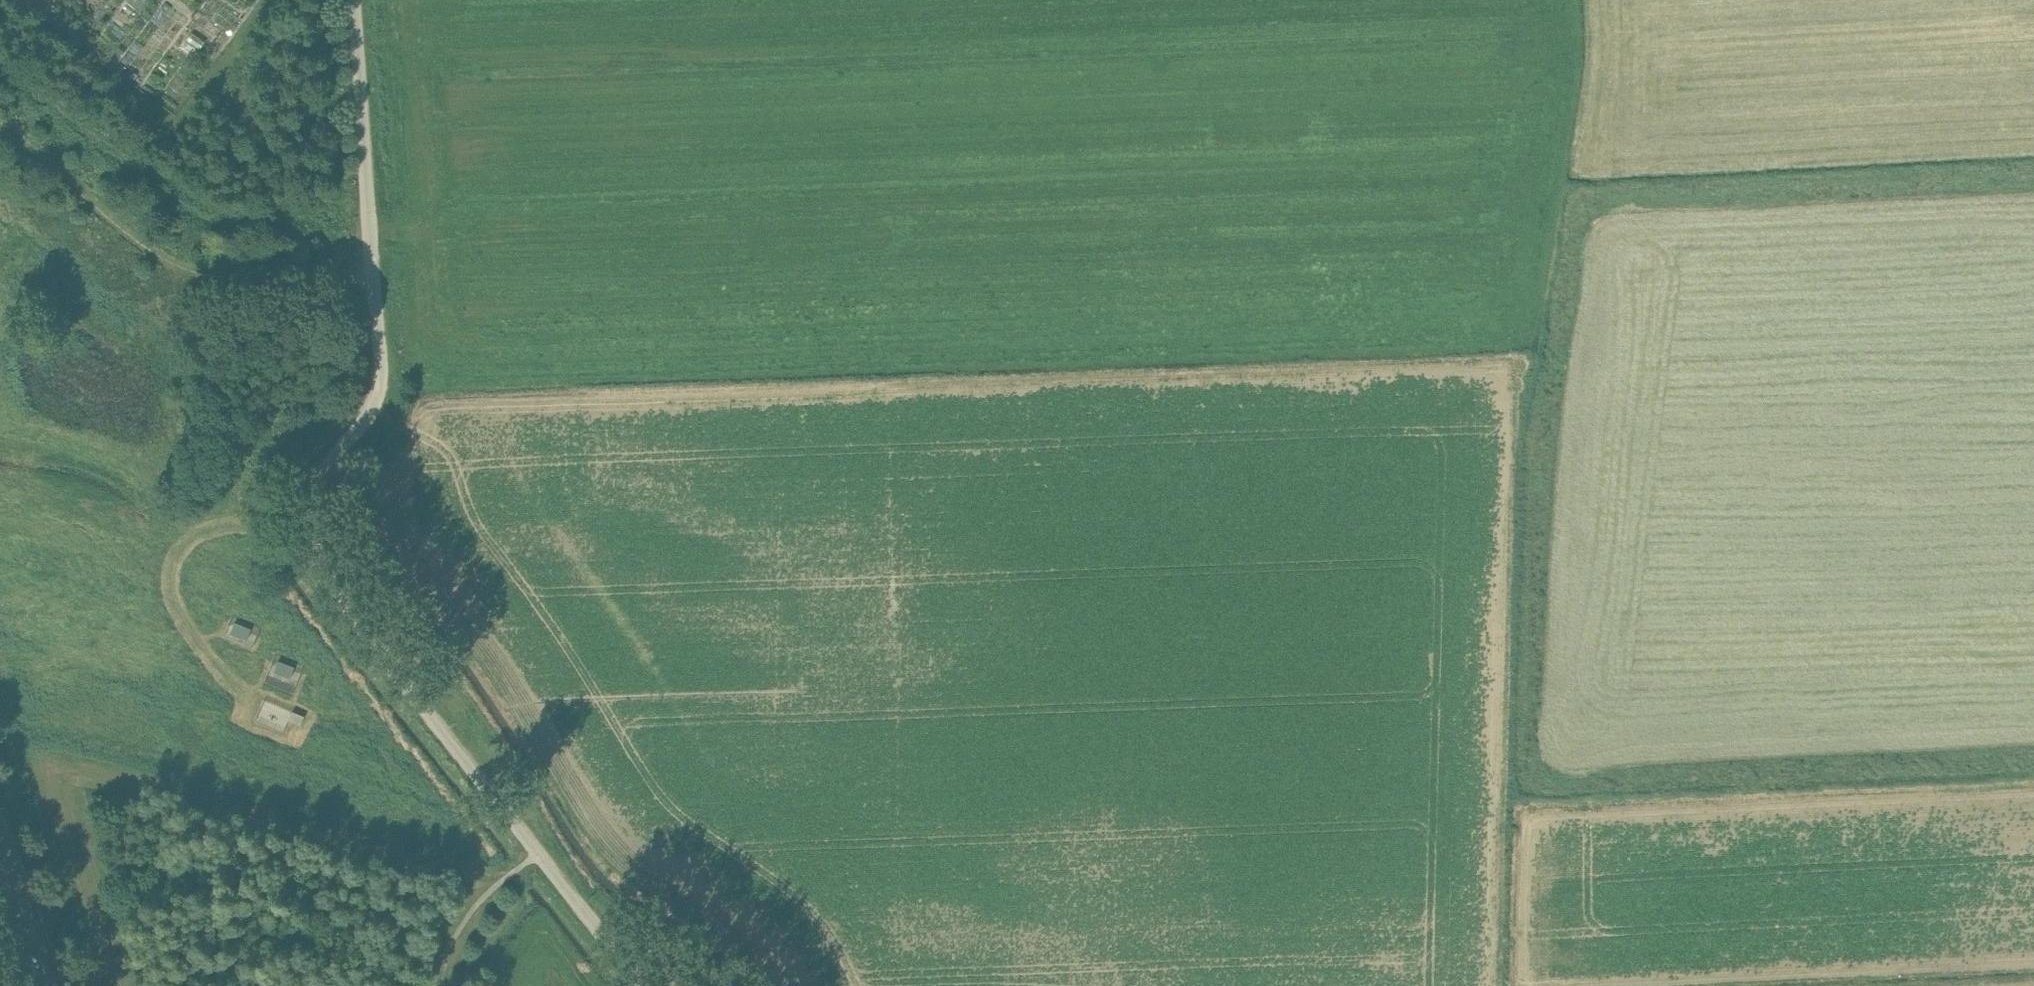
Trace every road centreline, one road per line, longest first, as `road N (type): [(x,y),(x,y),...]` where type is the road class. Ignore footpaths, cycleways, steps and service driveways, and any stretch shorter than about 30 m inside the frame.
road 1 (unclassified): [(646,985),(313,565),(310,498),(380,384),(354,0)]
road 2 (secondary): [(49,985),(0,846)]

